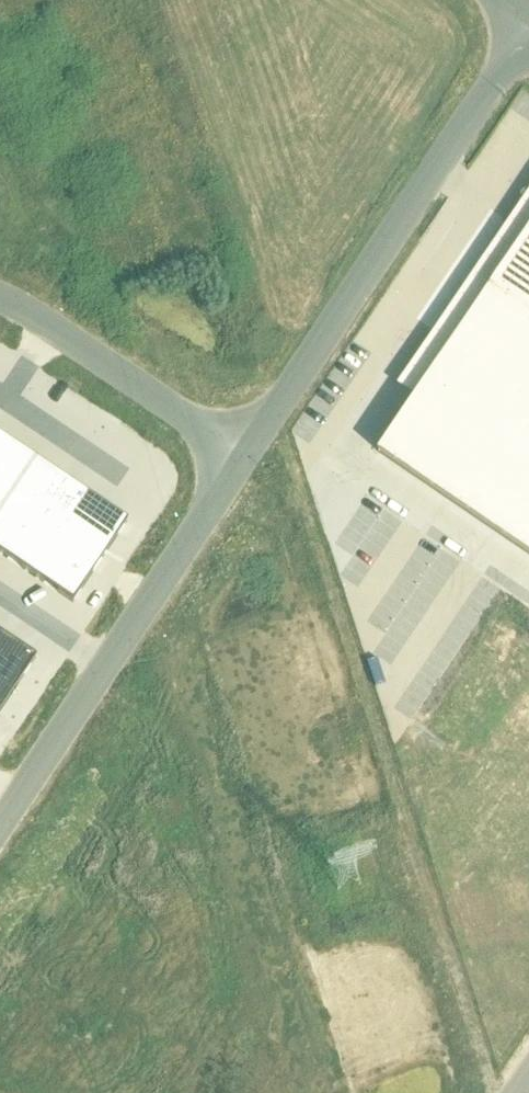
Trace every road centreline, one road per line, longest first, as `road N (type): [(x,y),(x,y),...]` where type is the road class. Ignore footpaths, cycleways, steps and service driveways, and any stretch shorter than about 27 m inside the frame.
road 1 (unclassified): [(246,456),(528,33)]
road 2 (unclassified): [(0,825),(246,456)]
road 3 (unclassified): [(246,456),(0,300)]

